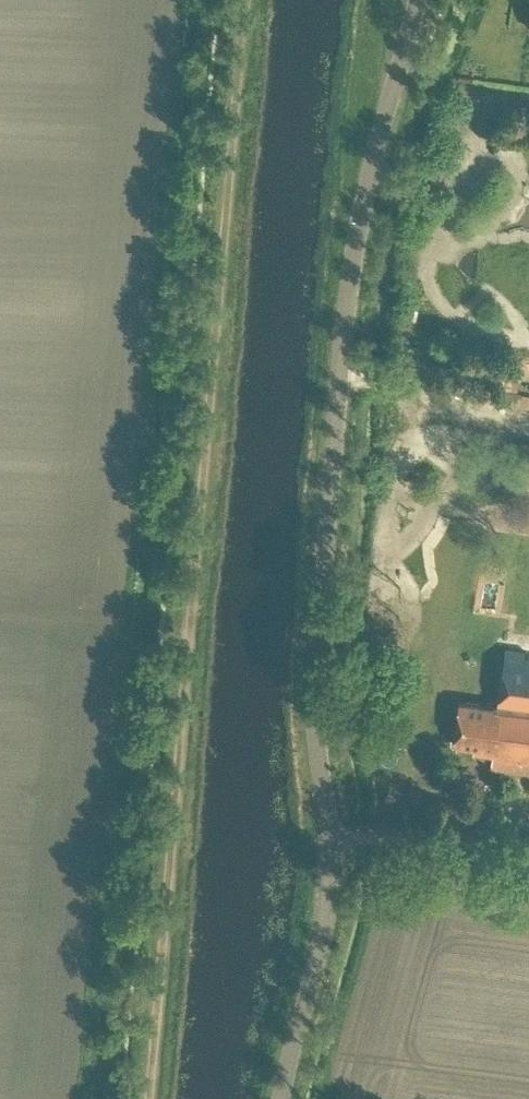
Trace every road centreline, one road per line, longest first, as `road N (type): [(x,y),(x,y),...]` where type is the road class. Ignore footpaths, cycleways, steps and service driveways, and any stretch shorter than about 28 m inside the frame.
road 1 (unclassified): [(279,1098),(322,925),(327,853),(310,700),(347,282),(415,0)]
road 2 (track): [(247,0),(154,1098)]

